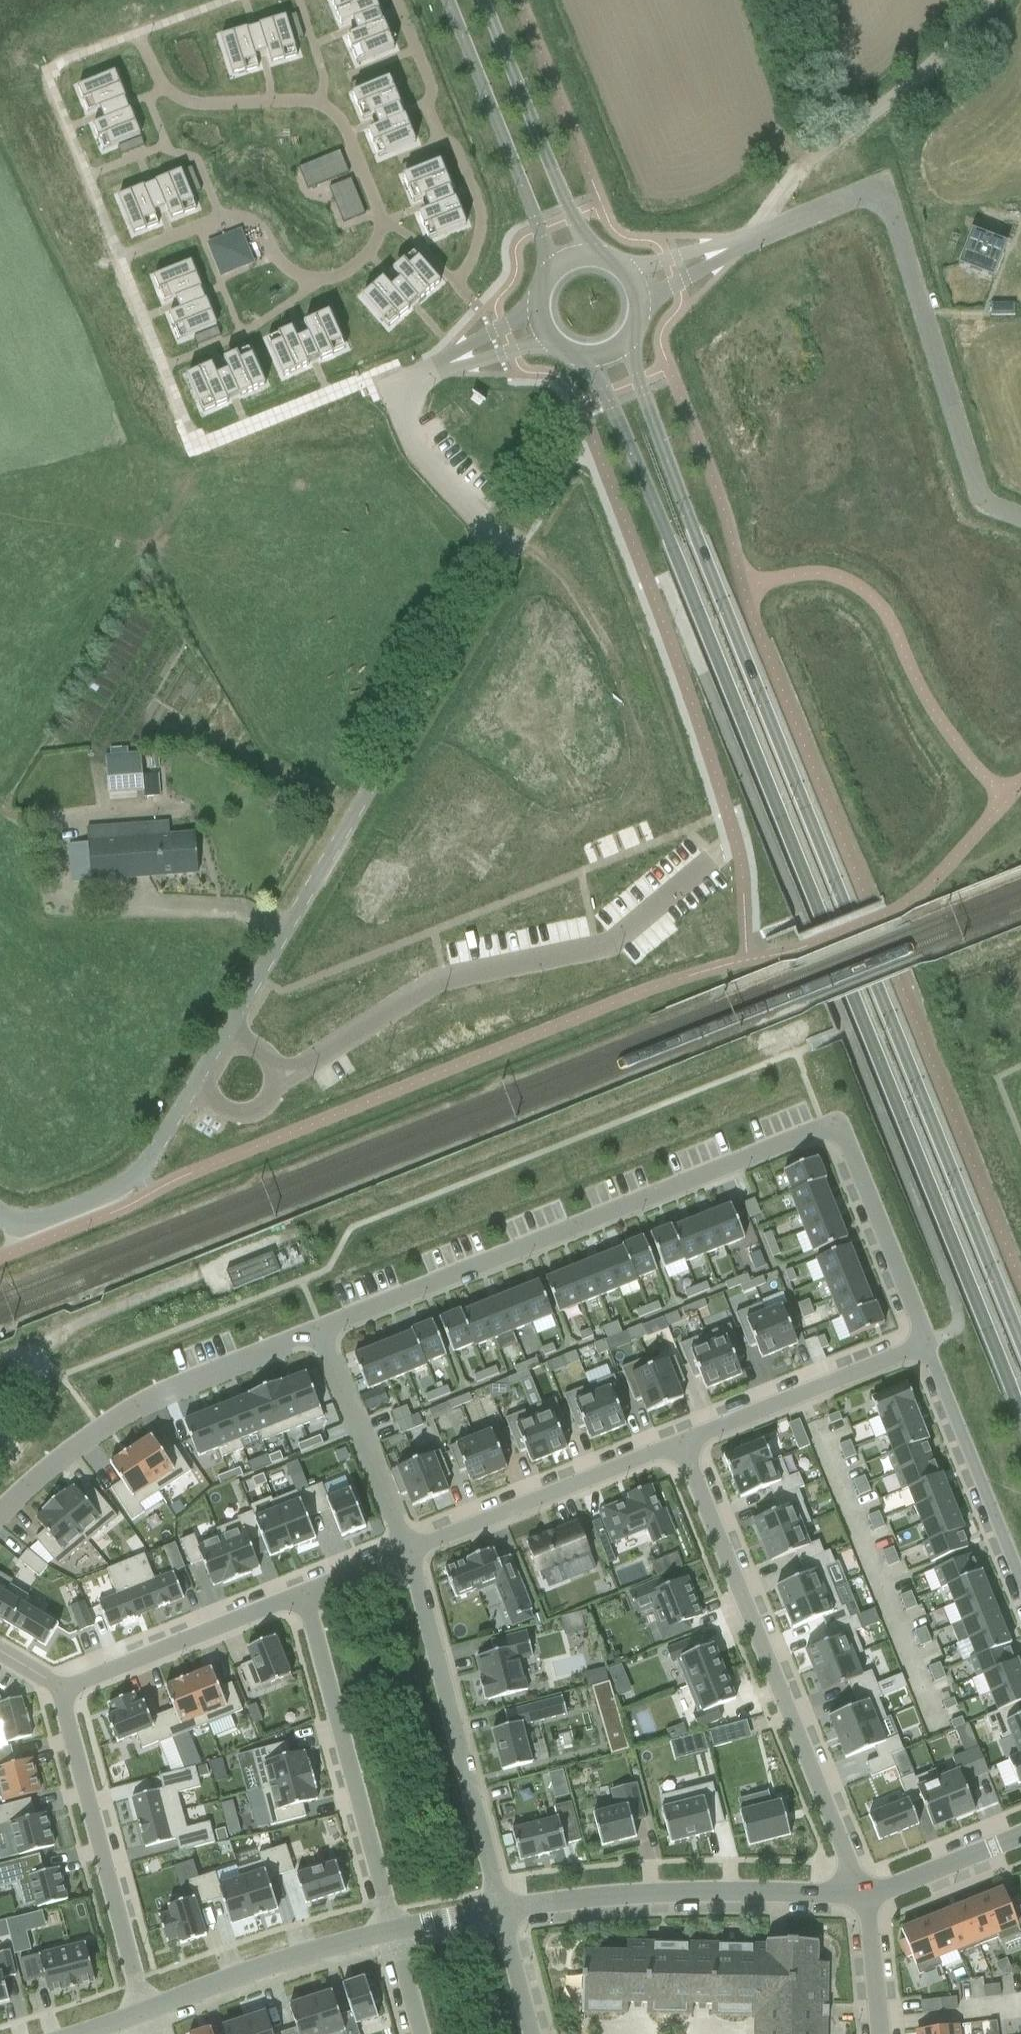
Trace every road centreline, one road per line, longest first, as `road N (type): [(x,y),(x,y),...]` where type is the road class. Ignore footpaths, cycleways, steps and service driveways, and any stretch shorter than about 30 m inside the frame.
road 1 (tertiary): [(589,360),(1020,1414)]
road 2 (tertiary): [(1020,1343),(844,909),(638,382),(631,343)]
road 3 (unclassified): [(227,1030),(512,545),(477,523),(421,457),(386,380),(444,365)]
road 4 (residential): [(925,1342),(850,1145),(823,1128),(319,1327)]
road 5 (residential): [(736,247),(860,192),(877,194),(889,209),(986,505),(1020,518)]
road 6 (residential): [(868,1895),(682,1440)]
road 7 (unclassified): [(287,1080),(442,978),(611,945),(713,861)]
road 8 (residential): [(319,1327),(169,1387),(53,1461),(0,1509)]
road 9 (residential): [(500,1907),(736,1889),(868,1895)]
road 10 (residential): [(500,1907),(405,1551)]
road 11 (residential): [(383,1932),(292,1596)]
road 12 (residential): [(143,2012),(60,1680)]
road 13 (residential): [(405,1551),(682,1440)]
road 14 (tertiary): [(447,0),(552,267)]
road 15 (tertiary): [(588,252),(483,0)]
road 16 (residential): [(682,1440),(925,1342)]
road 17 (residential): [(925,1342),(1020,1584)]
road 18 (residential): [(143,2012),(383,1932)]
road 19 (residential): [(60,1680),(292,1596)]
road 20 (unclassified): [(10,1227),(136,1177),(195,1085)]
road 21 (unclassified): [(809,163),(923,75),(988,0)]
road 22 (residential): [(405,1551),(319,1327)]
road 23 (residential): [(868,1895),(1020,1831)]
road 24 (residential): [(868,1895),(881,2033)]
road 25 (residential): [(531,2033),(500,1907)]
road 26 (residential): [(292,1596),(405,1551)]

